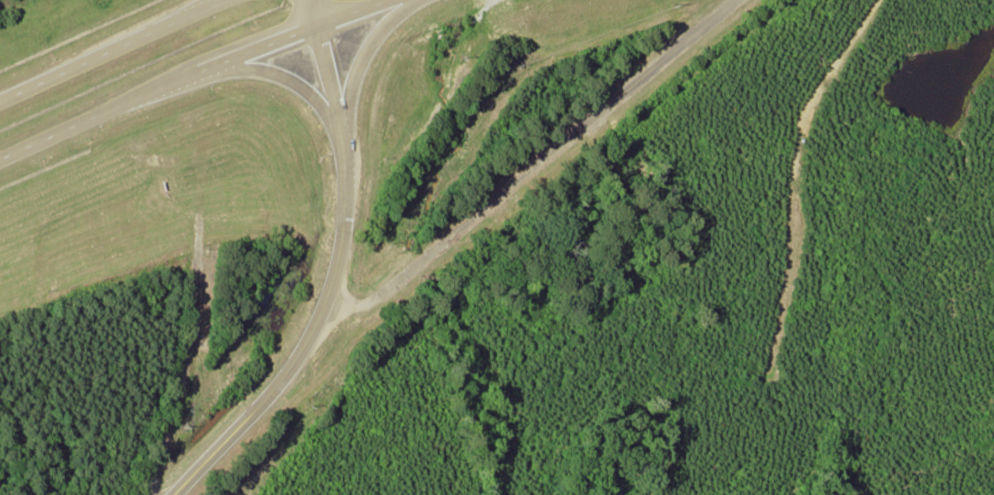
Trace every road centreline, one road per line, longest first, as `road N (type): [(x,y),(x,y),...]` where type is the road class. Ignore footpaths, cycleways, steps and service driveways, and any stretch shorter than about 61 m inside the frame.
road 1 (primary): [(169,494),(275,387),(312,328),(330,274),(344,210),(340,152),(309,0)]
road 2 (trunk): [(0,158),(392,0)]
road 3 (trunk): [(233,0),(0,100)]
road 4 (trunk): [(174,85),(224,72),(290,79),(320,103),(340,152)]
road 5 (trunk): [(340,152),(361,60),(381,28),(414,0)]

